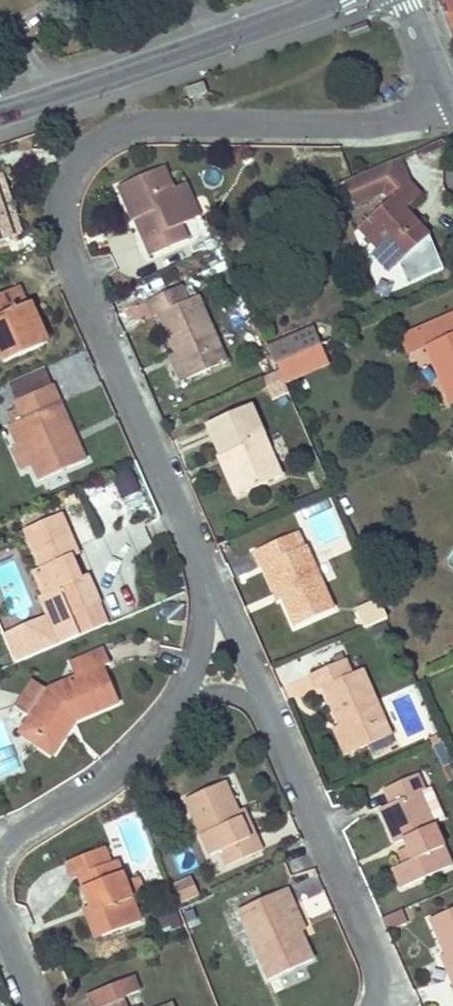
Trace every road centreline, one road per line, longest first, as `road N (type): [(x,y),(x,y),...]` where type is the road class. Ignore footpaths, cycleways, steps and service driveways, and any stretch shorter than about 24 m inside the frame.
road 1 (residential): [(449,95),(362,124),(129,125),(80,156),(59,193),(65,254),(199,567)]
road 2 (secondary): [(0,113),(328,0)]
road 3 (residential): [(374,1005),(379,976),(364,933),(269,723)]
road 4 (residential): [(187,693),(103,784),(20,831),(0,853)]
road 5 (residential): [(269,723),(199,567)]
road 6 (residential): [(199,567),(202,640),(187,693)]

